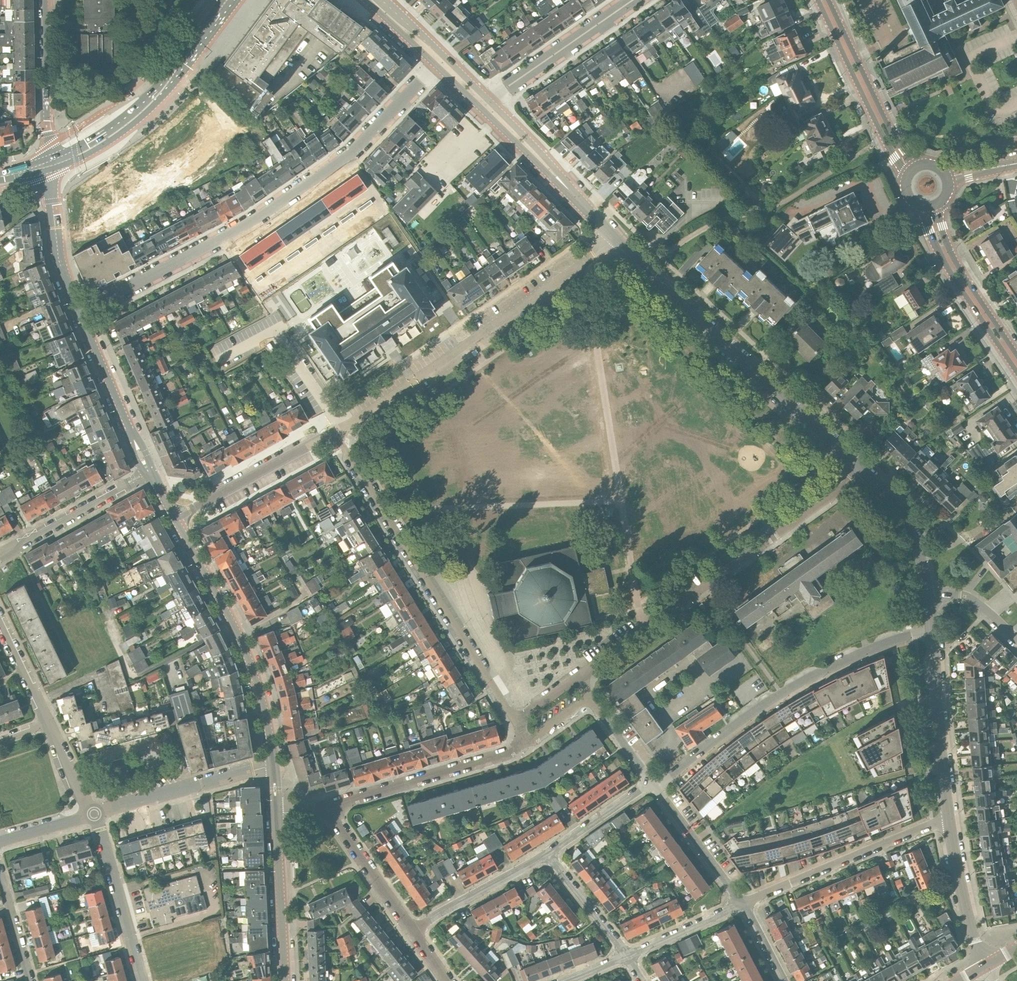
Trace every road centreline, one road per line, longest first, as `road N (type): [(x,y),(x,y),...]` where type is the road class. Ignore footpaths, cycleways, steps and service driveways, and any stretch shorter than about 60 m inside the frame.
road 1 (residential): [(77,313),(249,224),(350,155),(441,60)]
road 2 (residential): [(575,677),(862,472)]
road 3 (residential): [(862,472),(617,237)]
road 4 (residential): [(336,432),(515,719)]
road 5 (residential): [(654,787),(778,697),(932,629)]
road 6 (residential): [(273,765),(245,648),(174,517)]
road 7 (tertiary): [(49,165),(101,138),(152,98),(231,0)]
road 8 (residential): [(417,378),(617,237)]
road 9 (residential): [(743,904),(948,818)]
road 10 (residential): [(523,743),(327,809)]
road 11 (tertiary): [(913,169),(885,135),(823,0)]
road 12 (residential): [(948,818),(932,629)]
road 13 (residential): [(617,237),(485,103)]
road 14 (residential): [(93,814),(273,765)]
road 15 (residential): [(174,517),(336,432)]
road 16 (residential): [(485,103),(636,0)]
road 17 (tertiary): [(1016,367),(946,254),(931,207)]
road 18 (residential): [(151,472),(77,313)]
road 19 (residential): [(142,980),(93,814)]
road 20 (residential): [(0,555),(151,472)]
road 21 (residential): [(284,980),(276,813)]
road 22 (residential): [(46,0),(49,165)]
road 23 (residential): [(413,932),(547,853)]
road 24 (residential): [(986,966),(968,925),(948,818)]
road 25 (residential): [(77,313),(59,262),(49,165)]
road 26 (residential): [(413,932),(327,809)]
road 27 (residential): [(743,904),(654,787)]
road 28 (residential): [(929,594),(904,520),(862,472)]
road 29 (residential): [(626,956),(547,853)]
road 30 (residential): [(626,956),(743,904)]
road 31 (residential): [(547,853),(650,783)]

